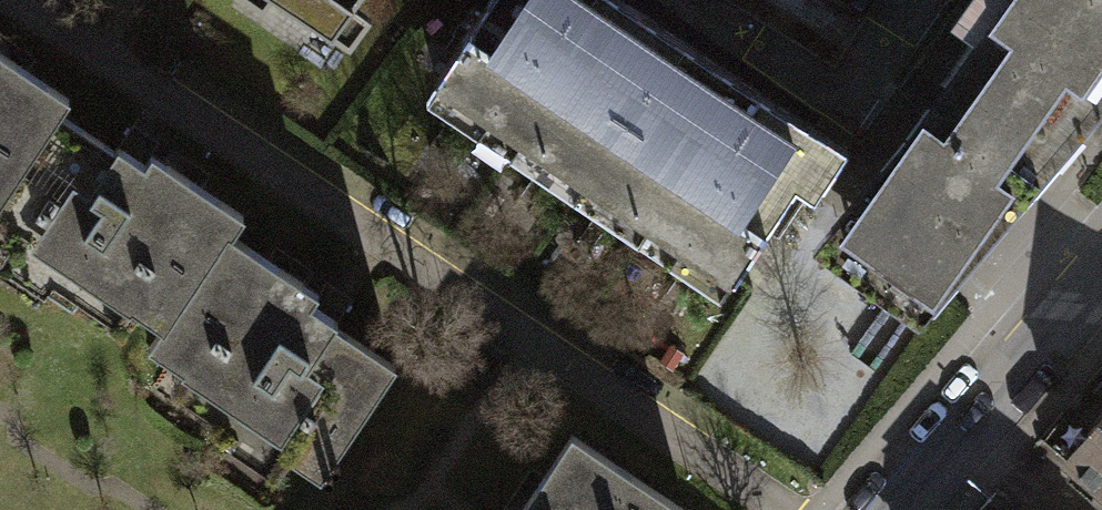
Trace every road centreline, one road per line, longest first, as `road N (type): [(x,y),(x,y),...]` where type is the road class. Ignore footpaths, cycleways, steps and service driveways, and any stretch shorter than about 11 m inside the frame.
road 1 (residential): [(0,0),(774,509)]
road 2 (residential): [(899,509),(1101,272)]

